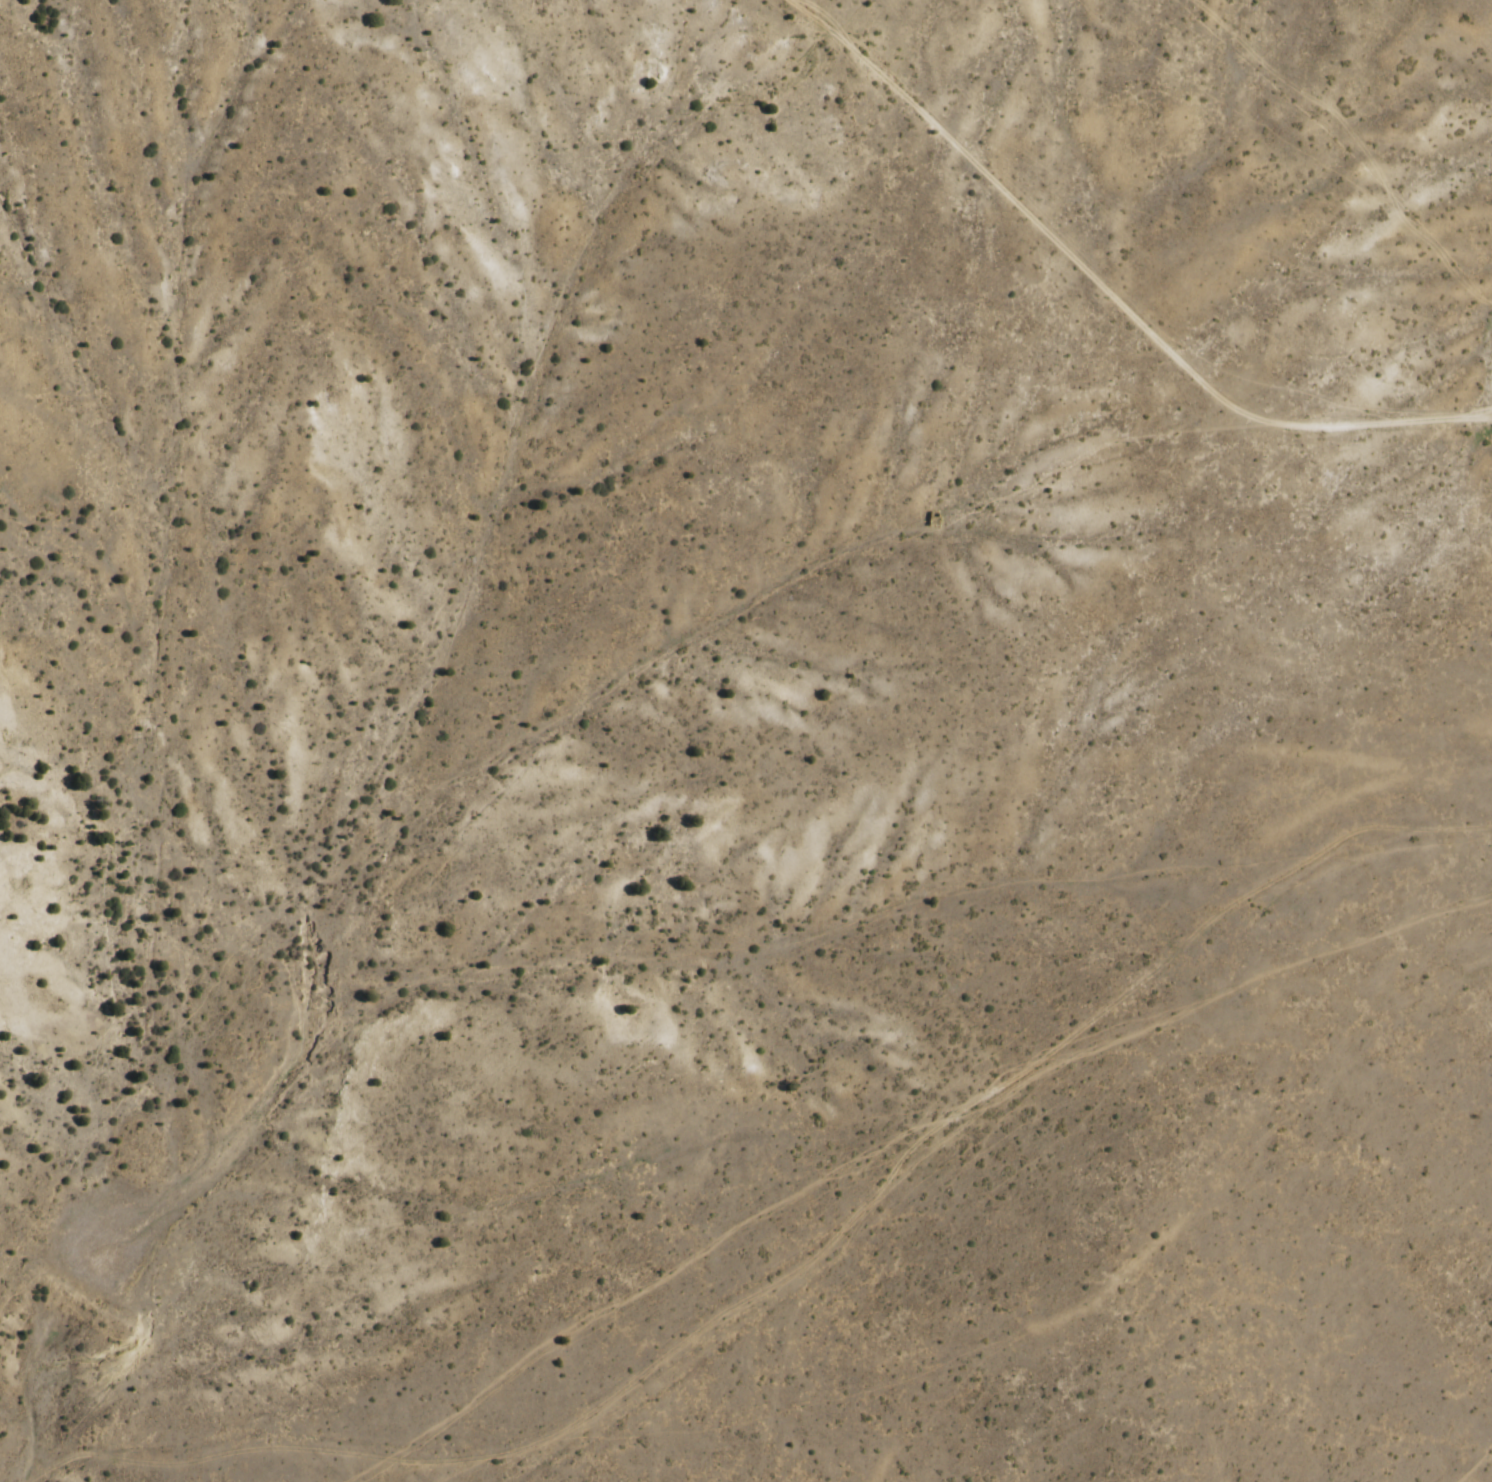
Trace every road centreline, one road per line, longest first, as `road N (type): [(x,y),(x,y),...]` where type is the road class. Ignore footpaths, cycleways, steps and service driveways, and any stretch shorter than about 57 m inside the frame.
road 1 (residential): [(1491,826),(1434,821),(1286,912),(1080,1077),(577,1418),(445,1455),(221,1481)]
road 2 (residential): [(780,0),(887,125),(1327,444),(1491,431)]

